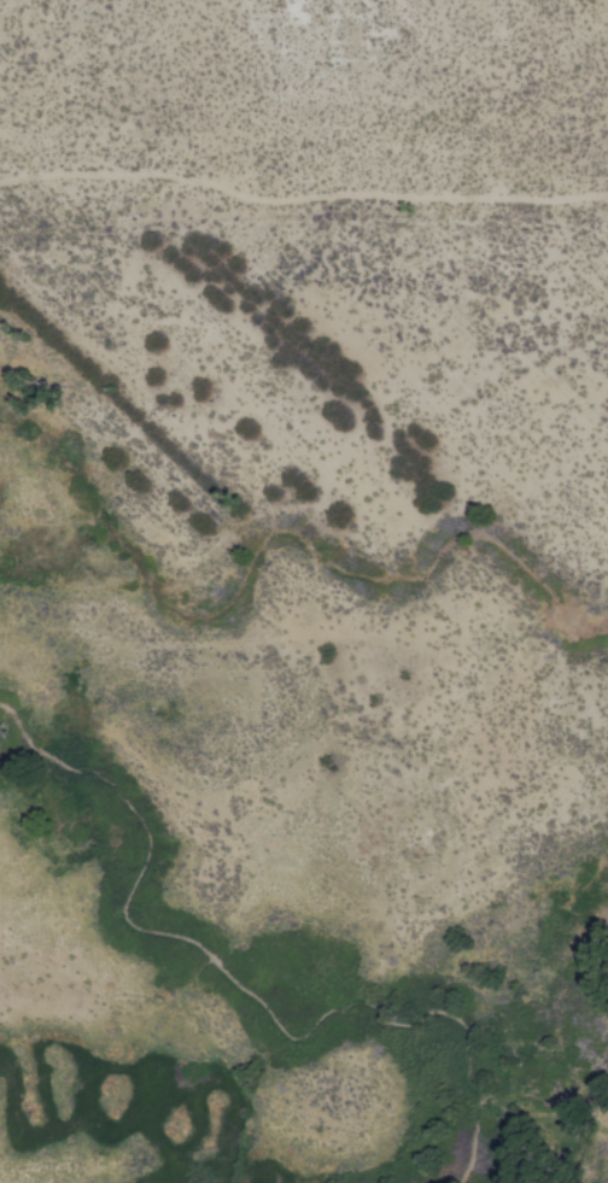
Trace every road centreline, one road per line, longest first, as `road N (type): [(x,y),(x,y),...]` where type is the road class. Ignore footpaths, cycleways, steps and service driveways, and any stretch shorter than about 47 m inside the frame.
road 1 (track): [(607,193),(285,199),(221,180),(77,172),(0,181)]

